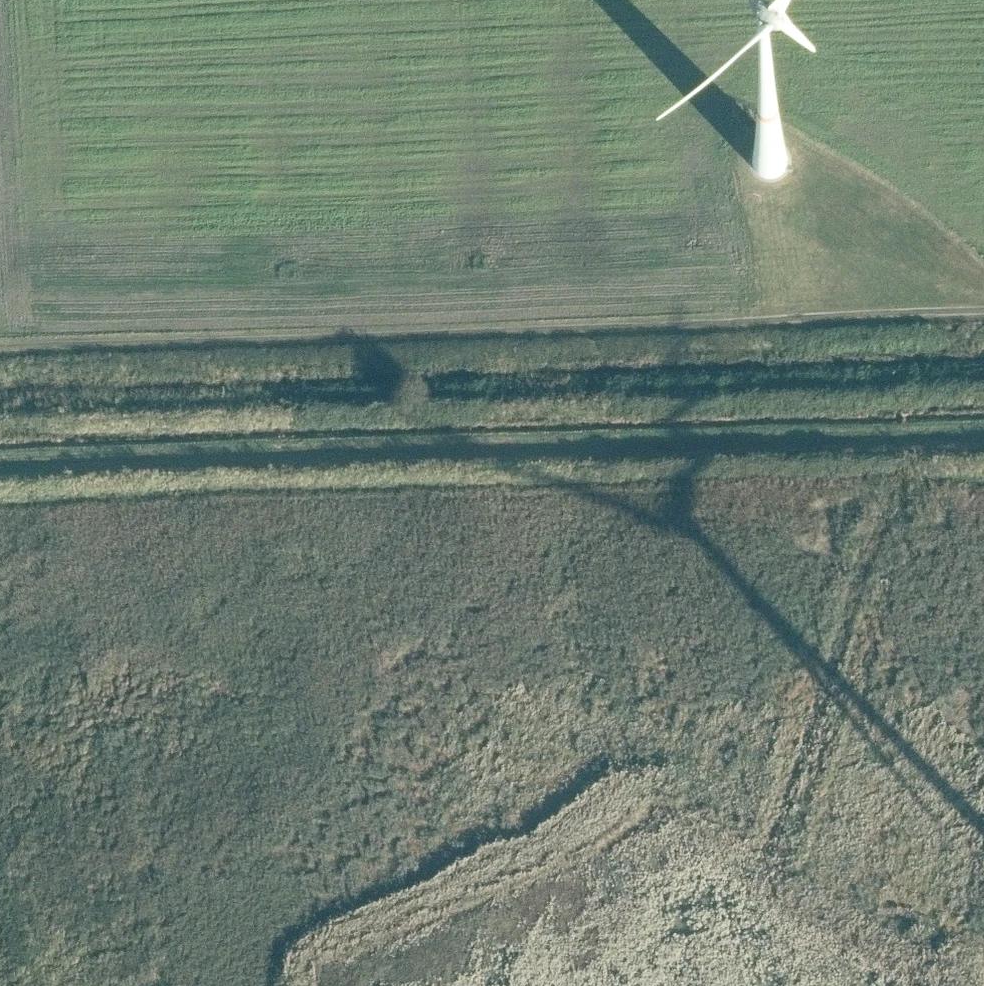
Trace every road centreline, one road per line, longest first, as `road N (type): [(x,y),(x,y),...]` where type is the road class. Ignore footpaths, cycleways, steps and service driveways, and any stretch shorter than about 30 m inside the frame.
road 1 (track): [(0,350),(983,315)]

